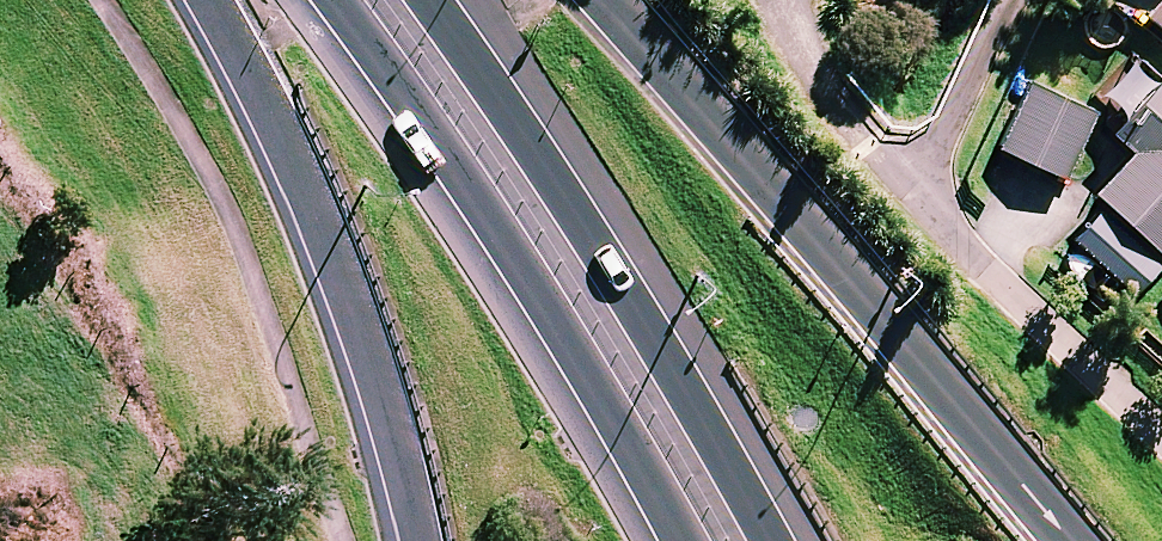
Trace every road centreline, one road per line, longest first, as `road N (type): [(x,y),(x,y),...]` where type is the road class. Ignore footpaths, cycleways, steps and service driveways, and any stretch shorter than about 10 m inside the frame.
road 1 (trunk): [(610,0),(1079,540)]
road 2 (trunk): [(432,0),(626,278),(780,540)]
road 3 (trunk): [(676,540),(344,0)]
road 4 (trunk): [(421,540),(382,391),(310,191),(209,0)]
road 5 (residential): [(1161,431),(912,197),(1013,0)]

